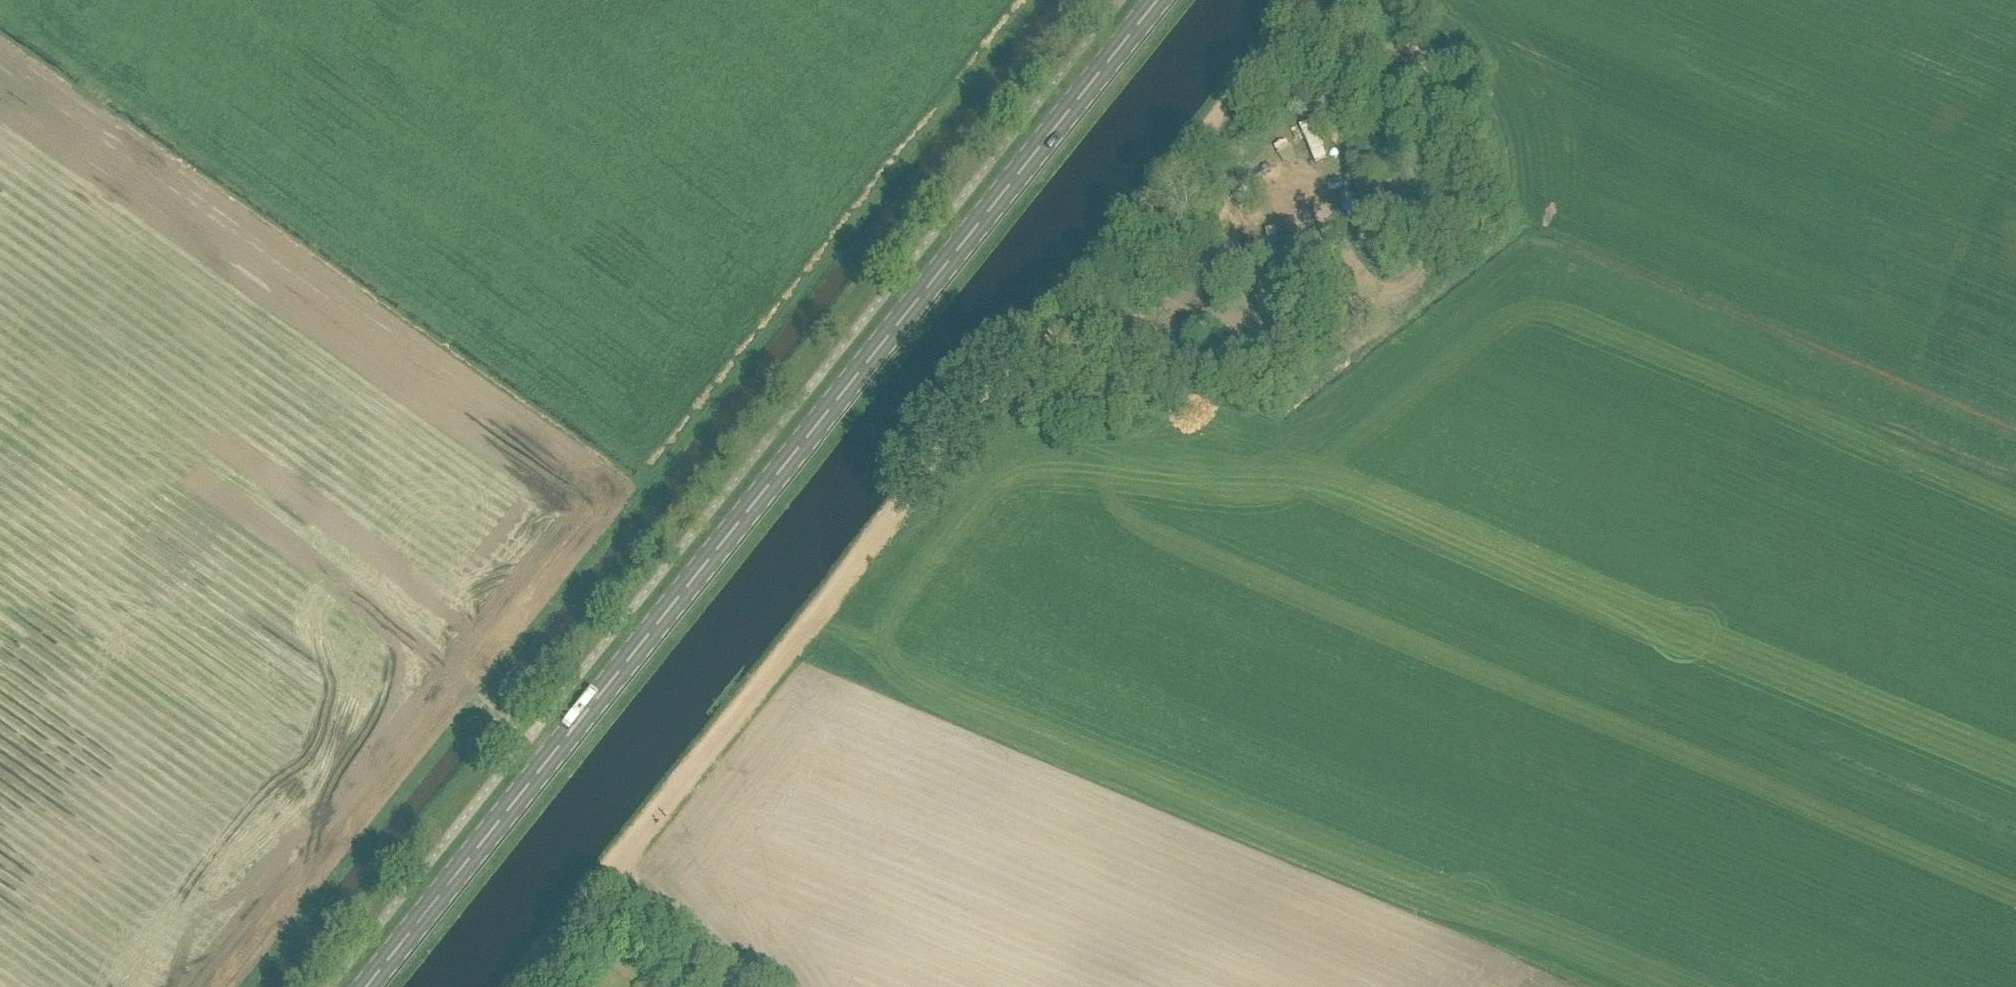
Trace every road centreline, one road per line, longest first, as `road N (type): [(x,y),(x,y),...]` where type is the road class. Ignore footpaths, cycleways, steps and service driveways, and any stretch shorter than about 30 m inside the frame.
road 1 (primary): [(368,986),(1161,0)]
road 2 (track): [(1309,0),(612,873)]
road 3 (track): [(612,873),(721,986)]
road 4 (track): [(612,873),(519,986)]

